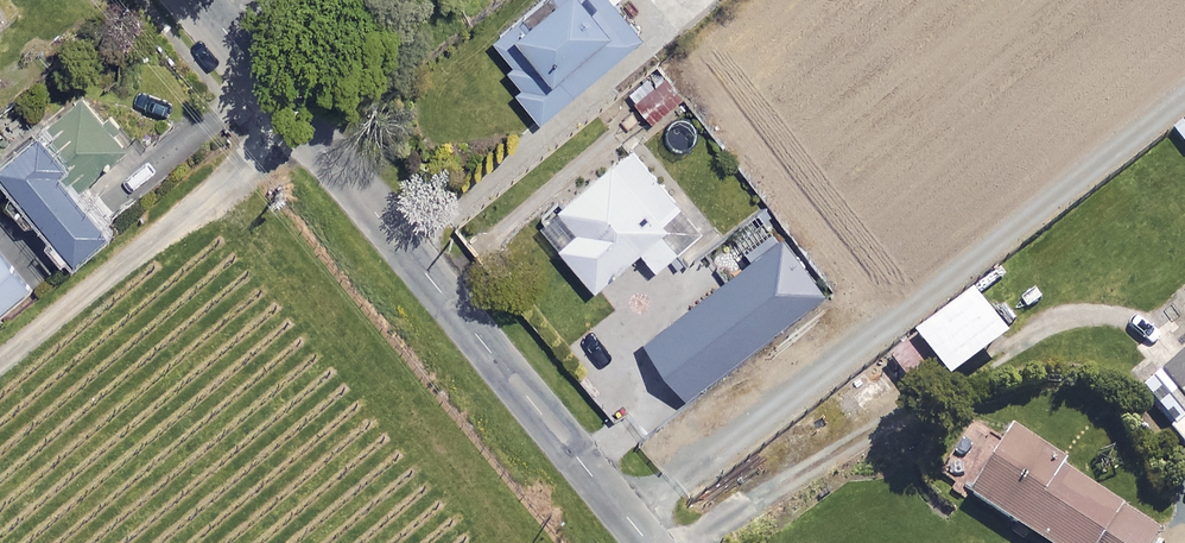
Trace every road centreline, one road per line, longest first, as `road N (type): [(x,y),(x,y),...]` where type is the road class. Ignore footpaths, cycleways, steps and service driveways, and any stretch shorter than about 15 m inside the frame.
road 1 (unclassified): [(201,0),(652,542)]

